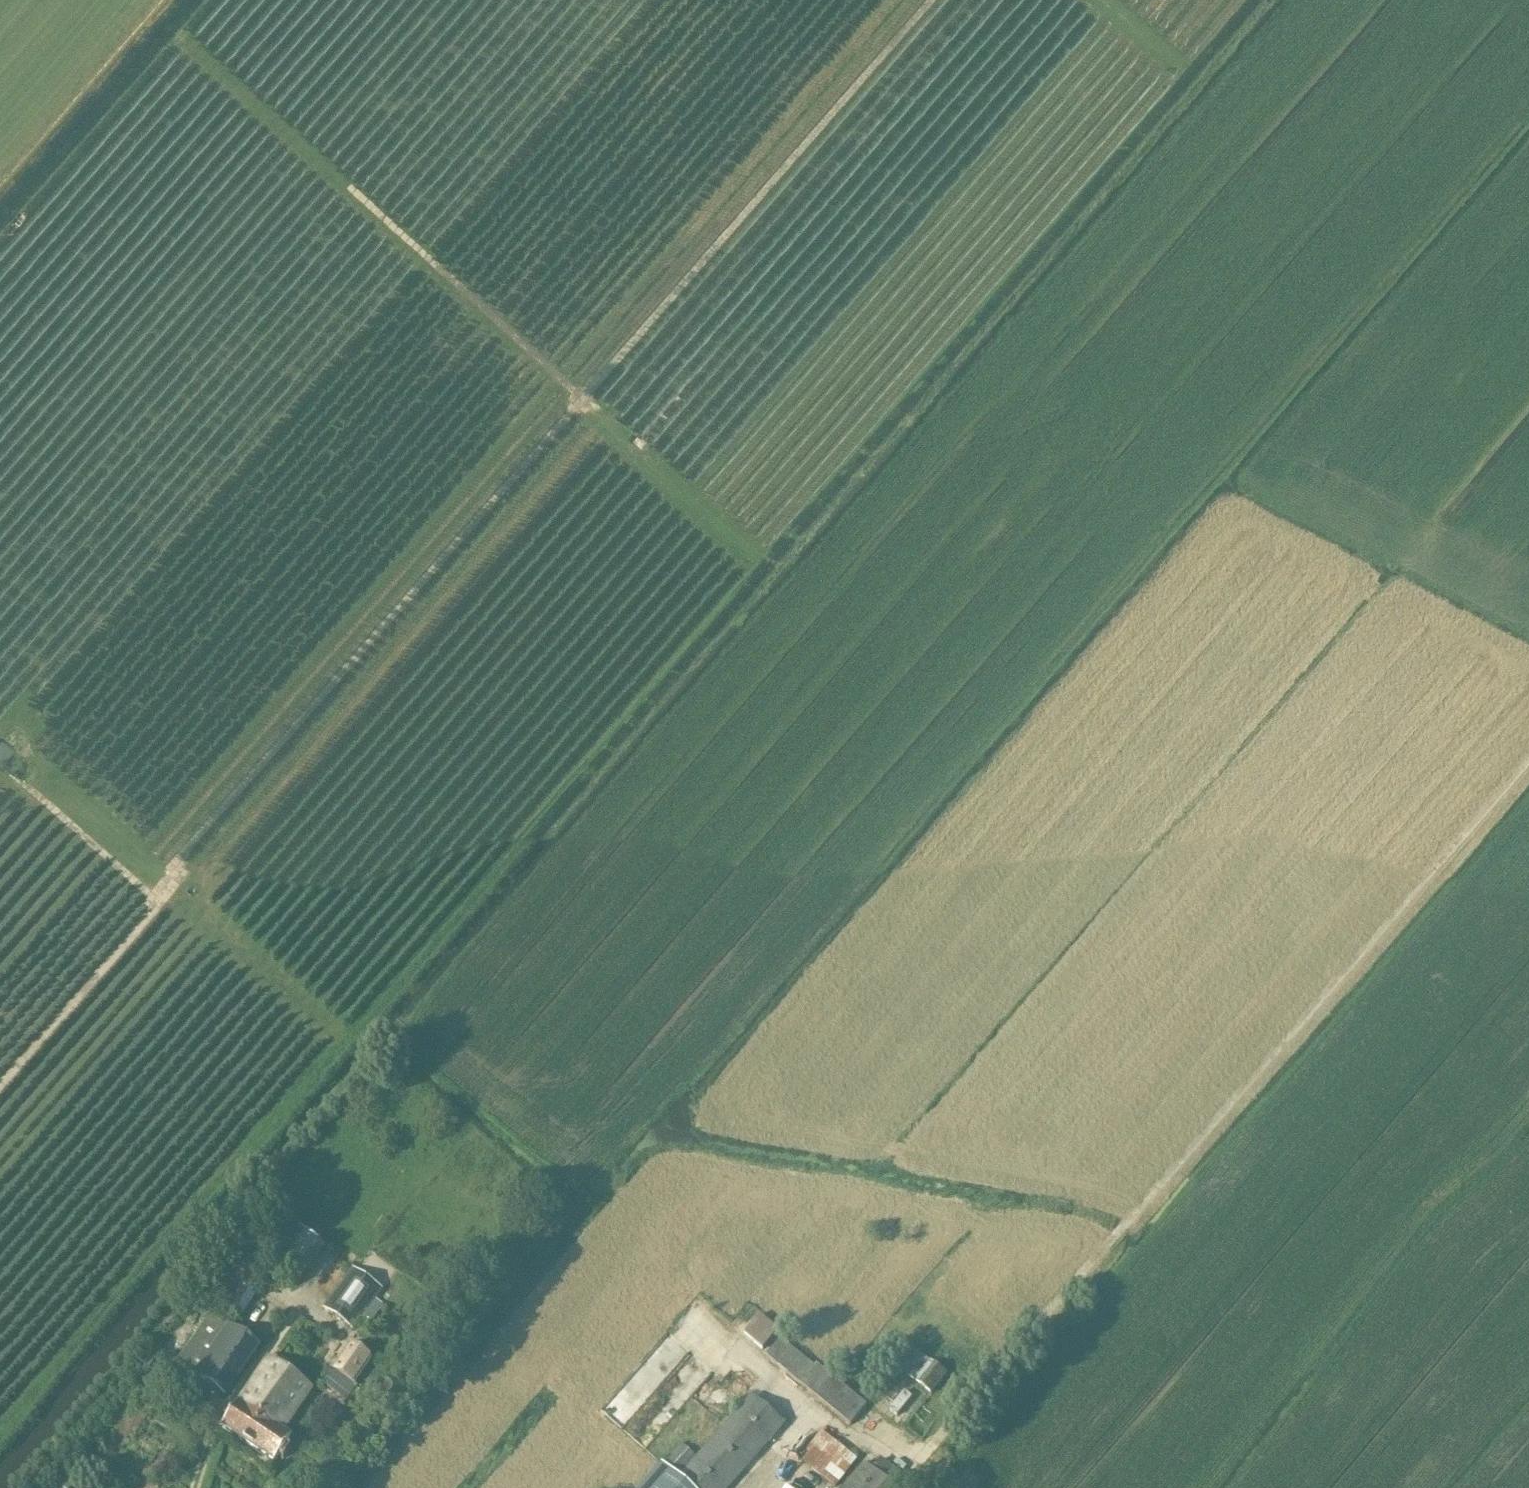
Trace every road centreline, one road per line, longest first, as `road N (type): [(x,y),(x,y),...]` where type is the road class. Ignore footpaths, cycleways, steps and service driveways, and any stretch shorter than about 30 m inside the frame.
road 1 (track): [(813,1407),(904,1476),(1528,760)]
road 2 (track): [(0,1080),(177,876)]

